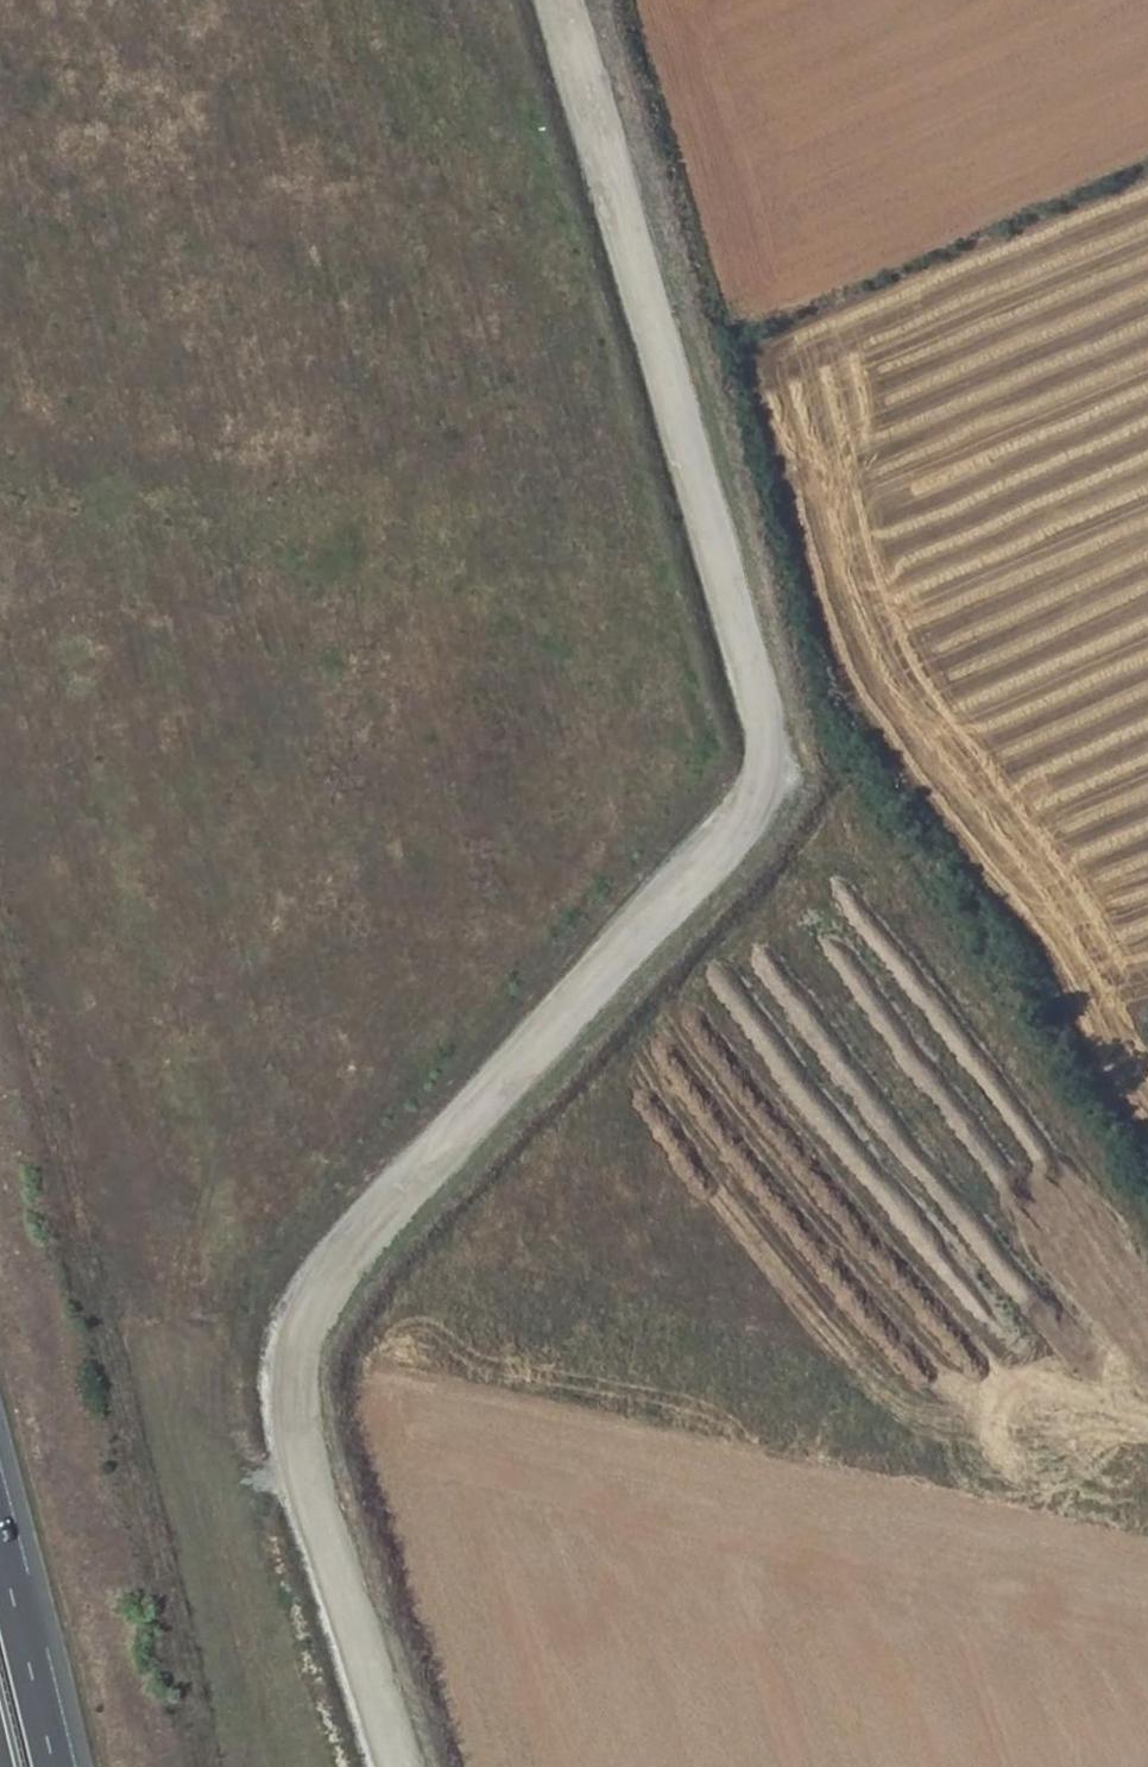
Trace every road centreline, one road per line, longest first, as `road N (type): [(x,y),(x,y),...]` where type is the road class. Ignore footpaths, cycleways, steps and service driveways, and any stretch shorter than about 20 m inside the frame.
road 1 (motorway): [(54,1766),(0,1542)]

